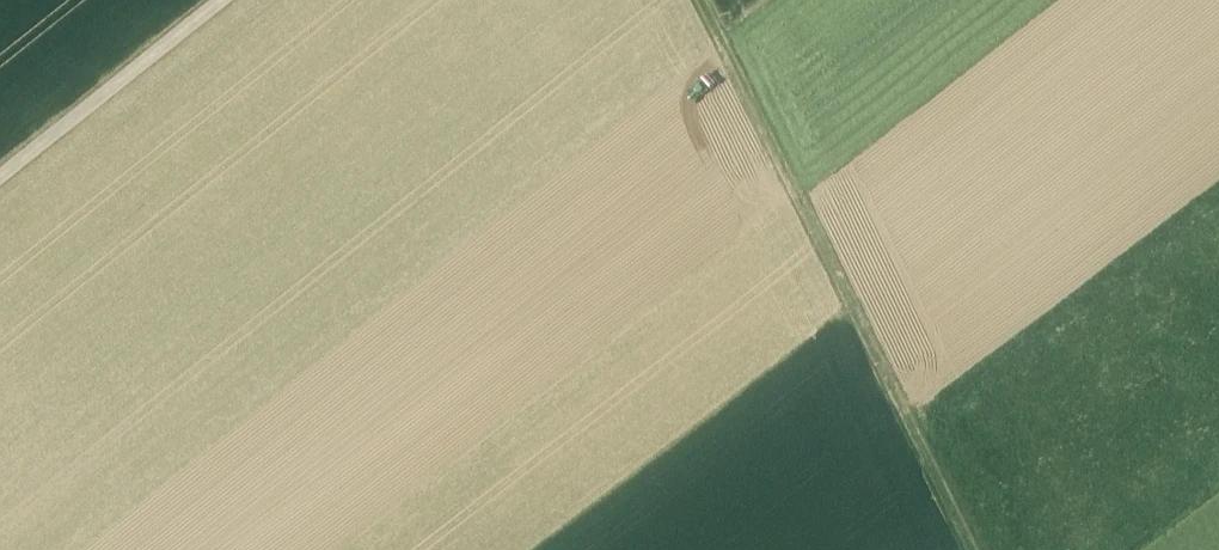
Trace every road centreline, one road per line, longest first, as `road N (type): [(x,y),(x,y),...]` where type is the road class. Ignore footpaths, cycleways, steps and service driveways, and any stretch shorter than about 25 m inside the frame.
road 1 (track): [(705,0),(967,549)]
road 2 (track): [(0,178),(224,0)]

